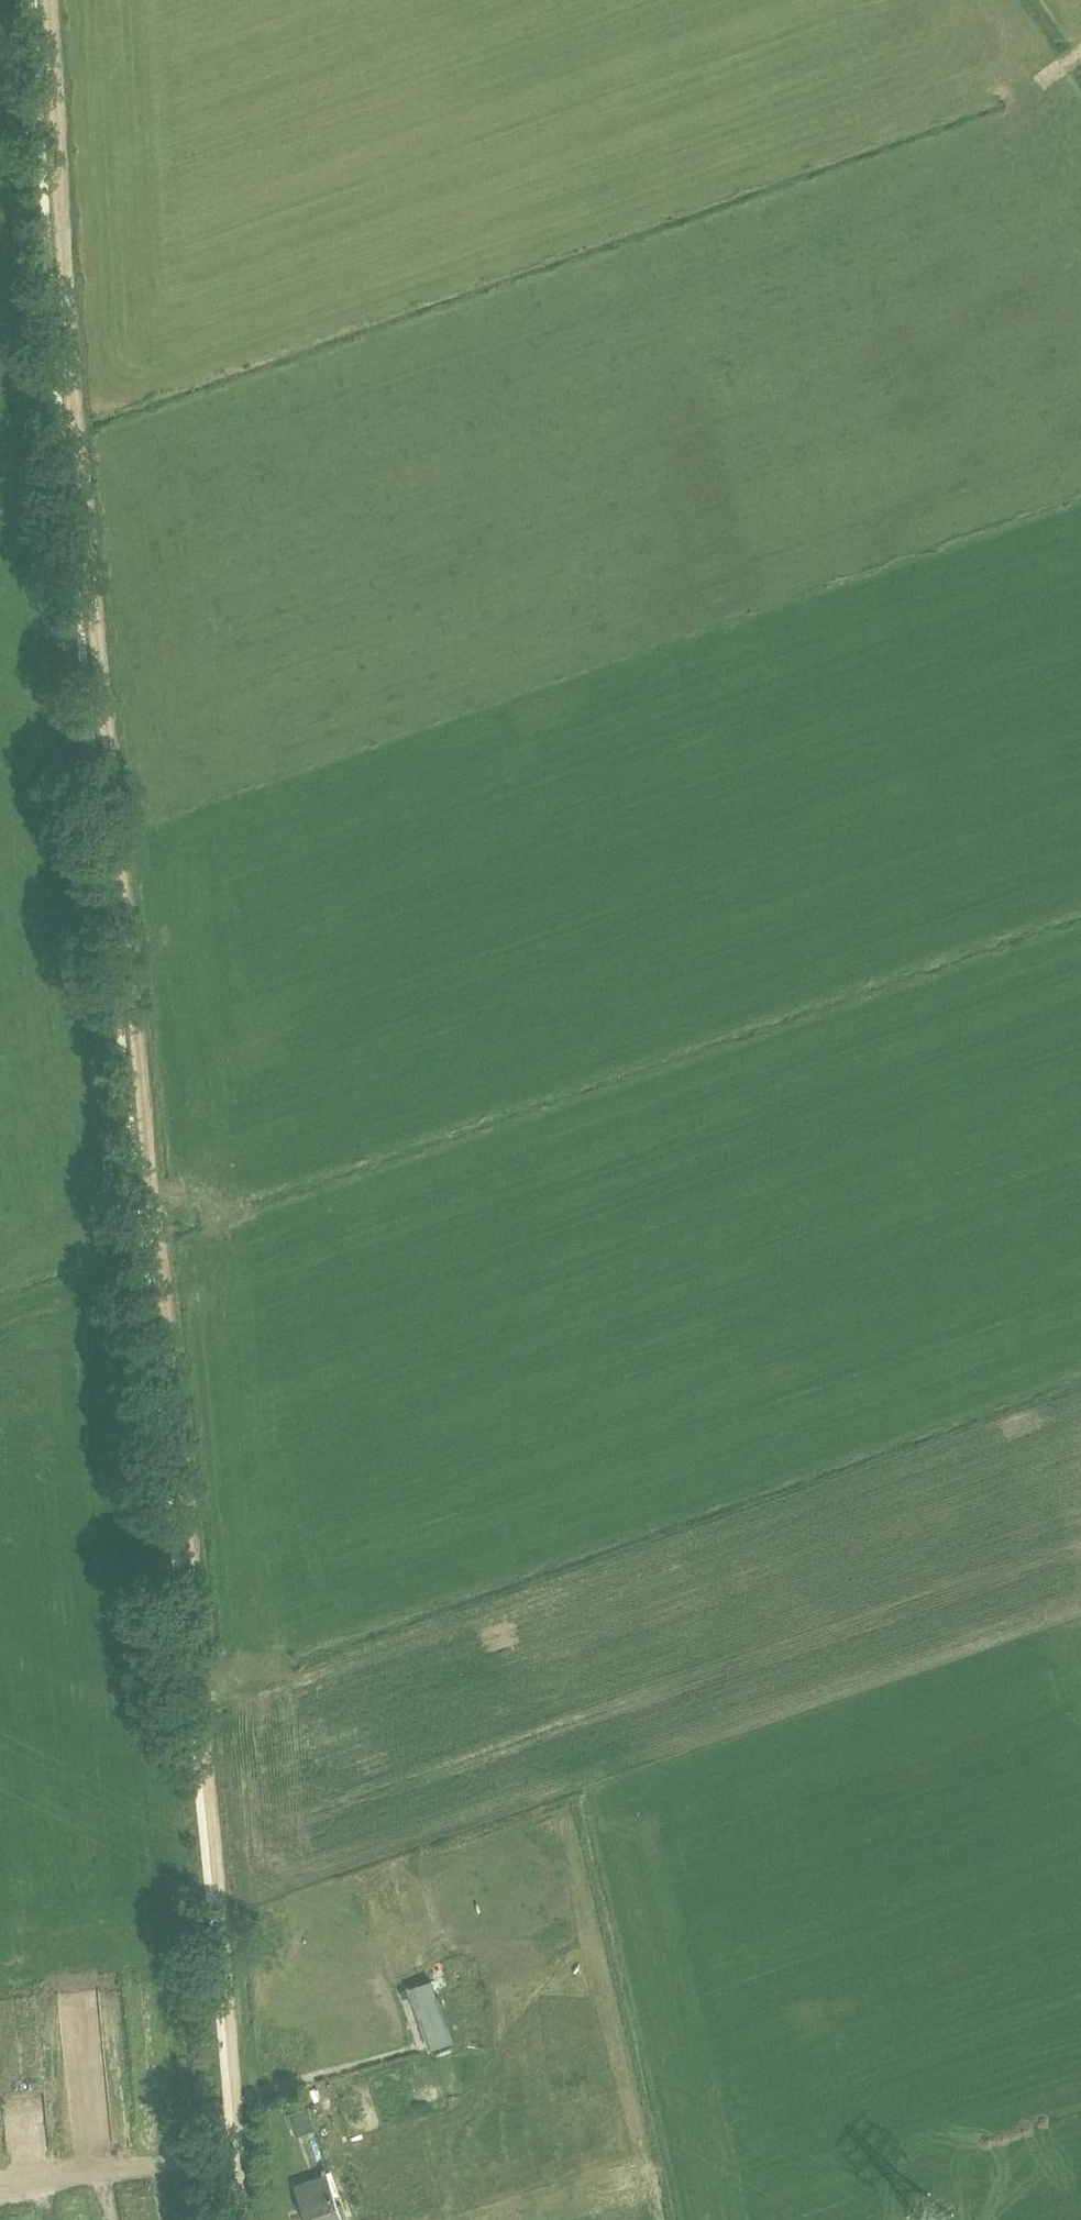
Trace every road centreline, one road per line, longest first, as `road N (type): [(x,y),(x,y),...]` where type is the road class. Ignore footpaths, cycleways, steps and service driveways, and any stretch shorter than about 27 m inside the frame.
road 1 (track): [(46,0),(71,417),(249,2219)]

